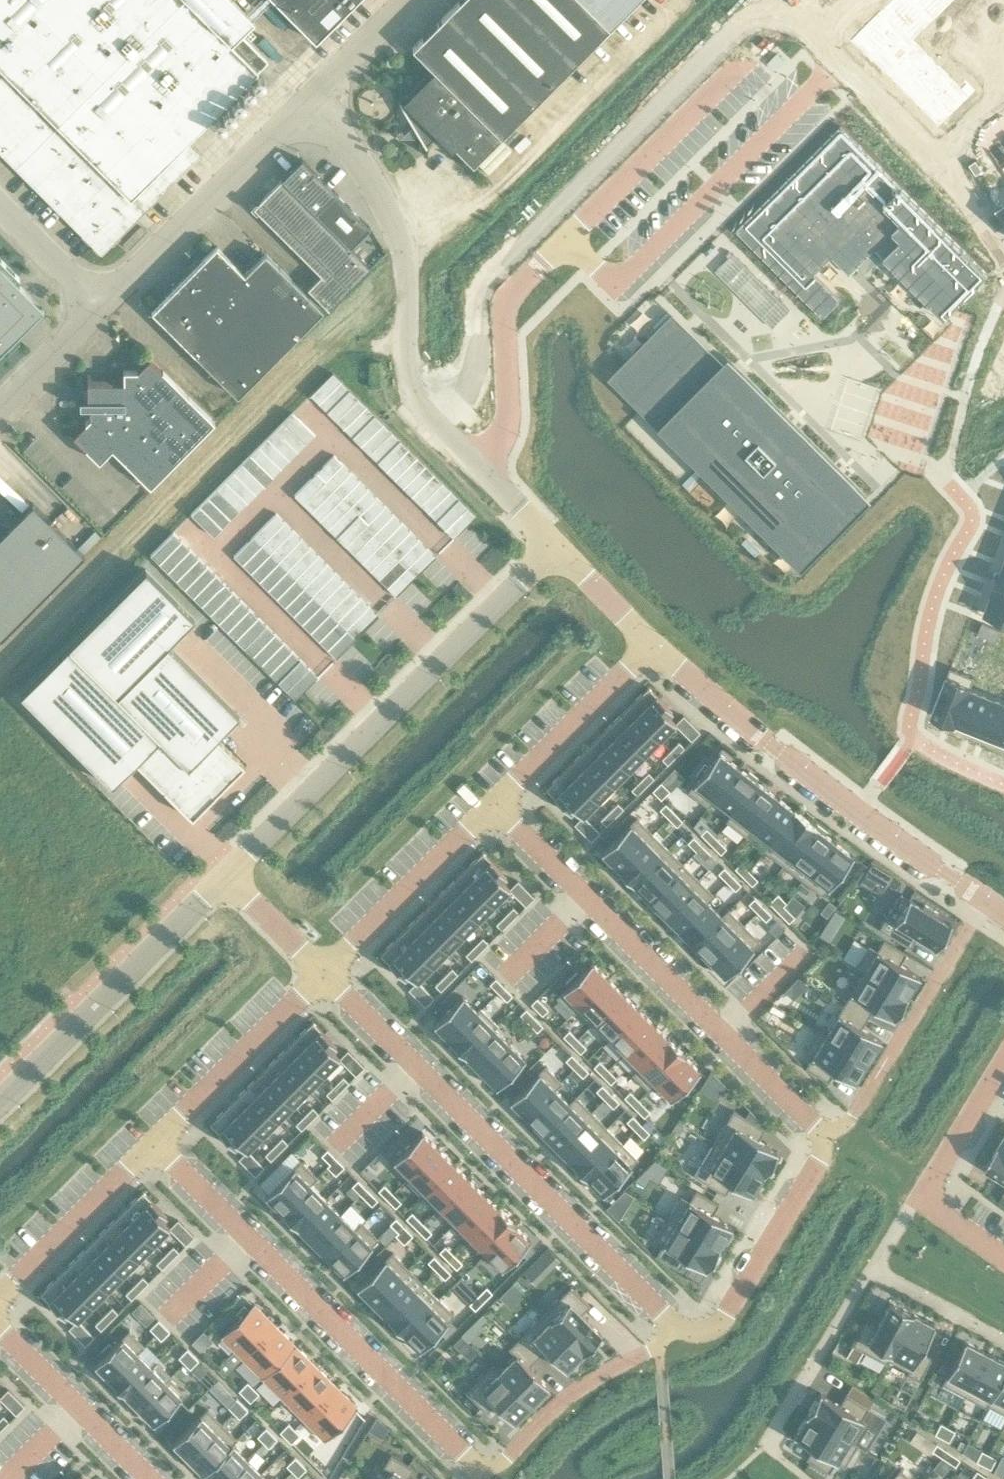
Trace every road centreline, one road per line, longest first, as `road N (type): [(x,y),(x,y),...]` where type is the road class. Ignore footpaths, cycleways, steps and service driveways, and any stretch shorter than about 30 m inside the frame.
road 1 (residential): [(681,1326),(324,973)]
road 2 (residential): [(493,805),(827,1136)]
road 3 (tertiary): [(228,874),(553,547)]
road 4 (residential): [(156,1145),(479,1472)]
road 5 (unclassified): [(480,469),(423,411),(409,365),(406,267),(394,225),(313,92)]
road 6 (tertiary): [(652,644),(750,729),(986,903)]
road 7 (unclassified): [(568,237),(615,284),(836,65)]
road 8 (tertiary): [(0,1102),(228,874)]
road 9 (unclassified): [(568,237),(788,17)]
road 10 (unclassified): [(103,312),(313,92)]
road 11 (unclassified): [(480,469),(503,429),(504,310),(568,237)]
road 12 (residential): [(1003,1061),(923,1199),(1003,1256)]
road 13 (residential): [(681,1326),(581,1384),(479,1472)]
road 14 (residential): [(827,1136),(724,1309),(704,1325),(681,1326)]
road 15 (residential): [(324,973),(156,1145)]
road 16 (residential): [(493,805),(324,973)]
road 17 (residential): [(652,644),(493,805)]
road 18 (residential): [(156,1145),(0,1293)]
road 19 (residential): [(149,1478),(0,1334)]
road 20 (residential): [(986,903),(887,1058)]
road 21 (unclassified): [(103,312),(0,207)]
road 22 (residential): [(836,65),(941,166)]
road 23 (unclassified): [(0,414),(103,312)]
road 24 (tertiary): [(553,547),(652,644)]
road 25 (residential): [(324,973),(228,874)]
road 26 (unclassified): [(313,92),(409,0)]

